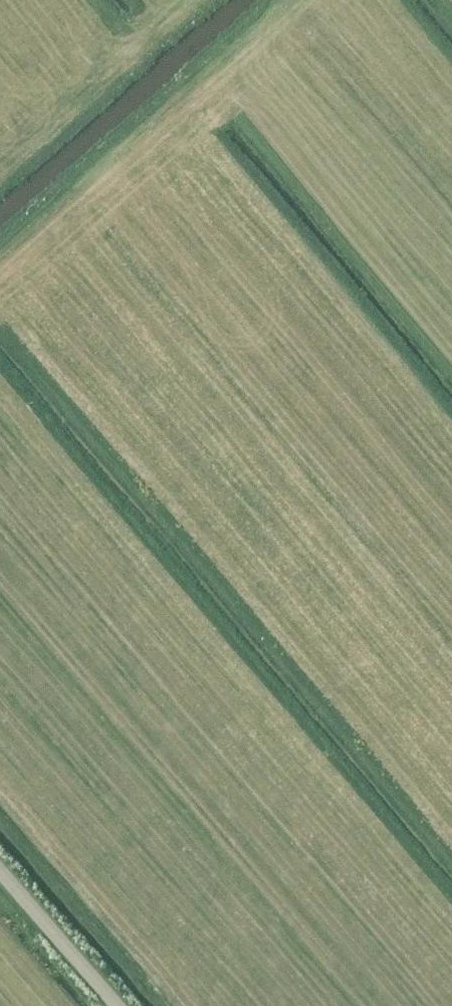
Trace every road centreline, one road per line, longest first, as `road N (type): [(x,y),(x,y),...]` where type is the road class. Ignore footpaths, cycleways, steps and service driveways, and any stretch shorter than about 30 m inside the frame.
road 1 (unclassified): [(114,1005),(0,884)]

